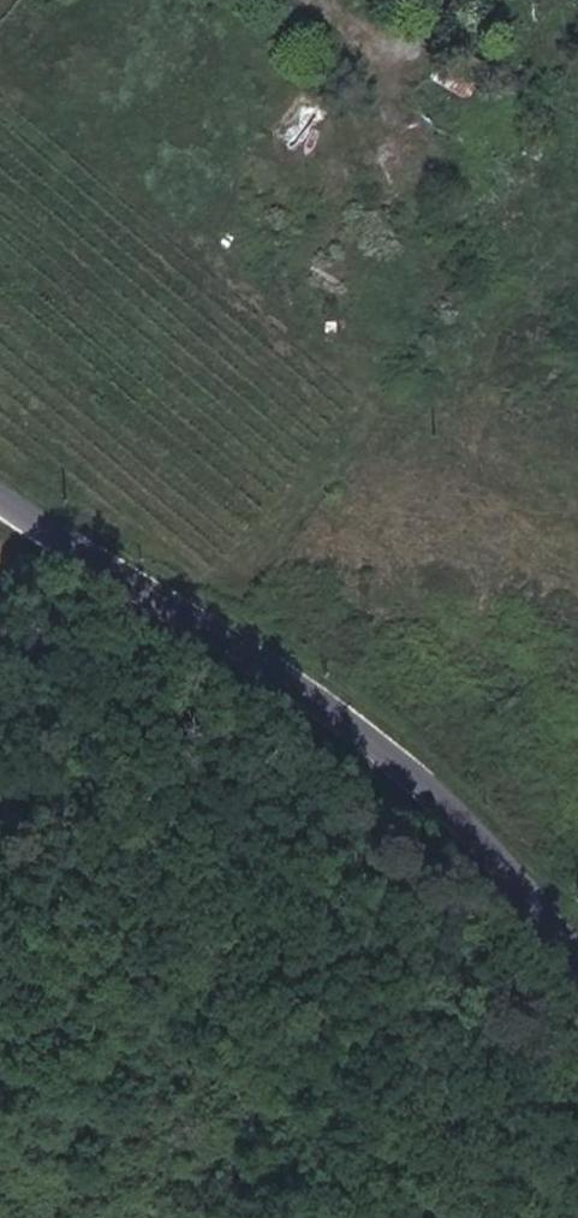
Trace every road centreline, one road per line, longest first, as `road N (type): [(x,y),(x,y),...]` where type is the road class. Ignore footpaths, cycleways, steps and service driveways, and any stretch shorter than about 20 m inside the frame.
road 1 (unclassified): [(577,945),(557,912),(396,759),(0,498)]

